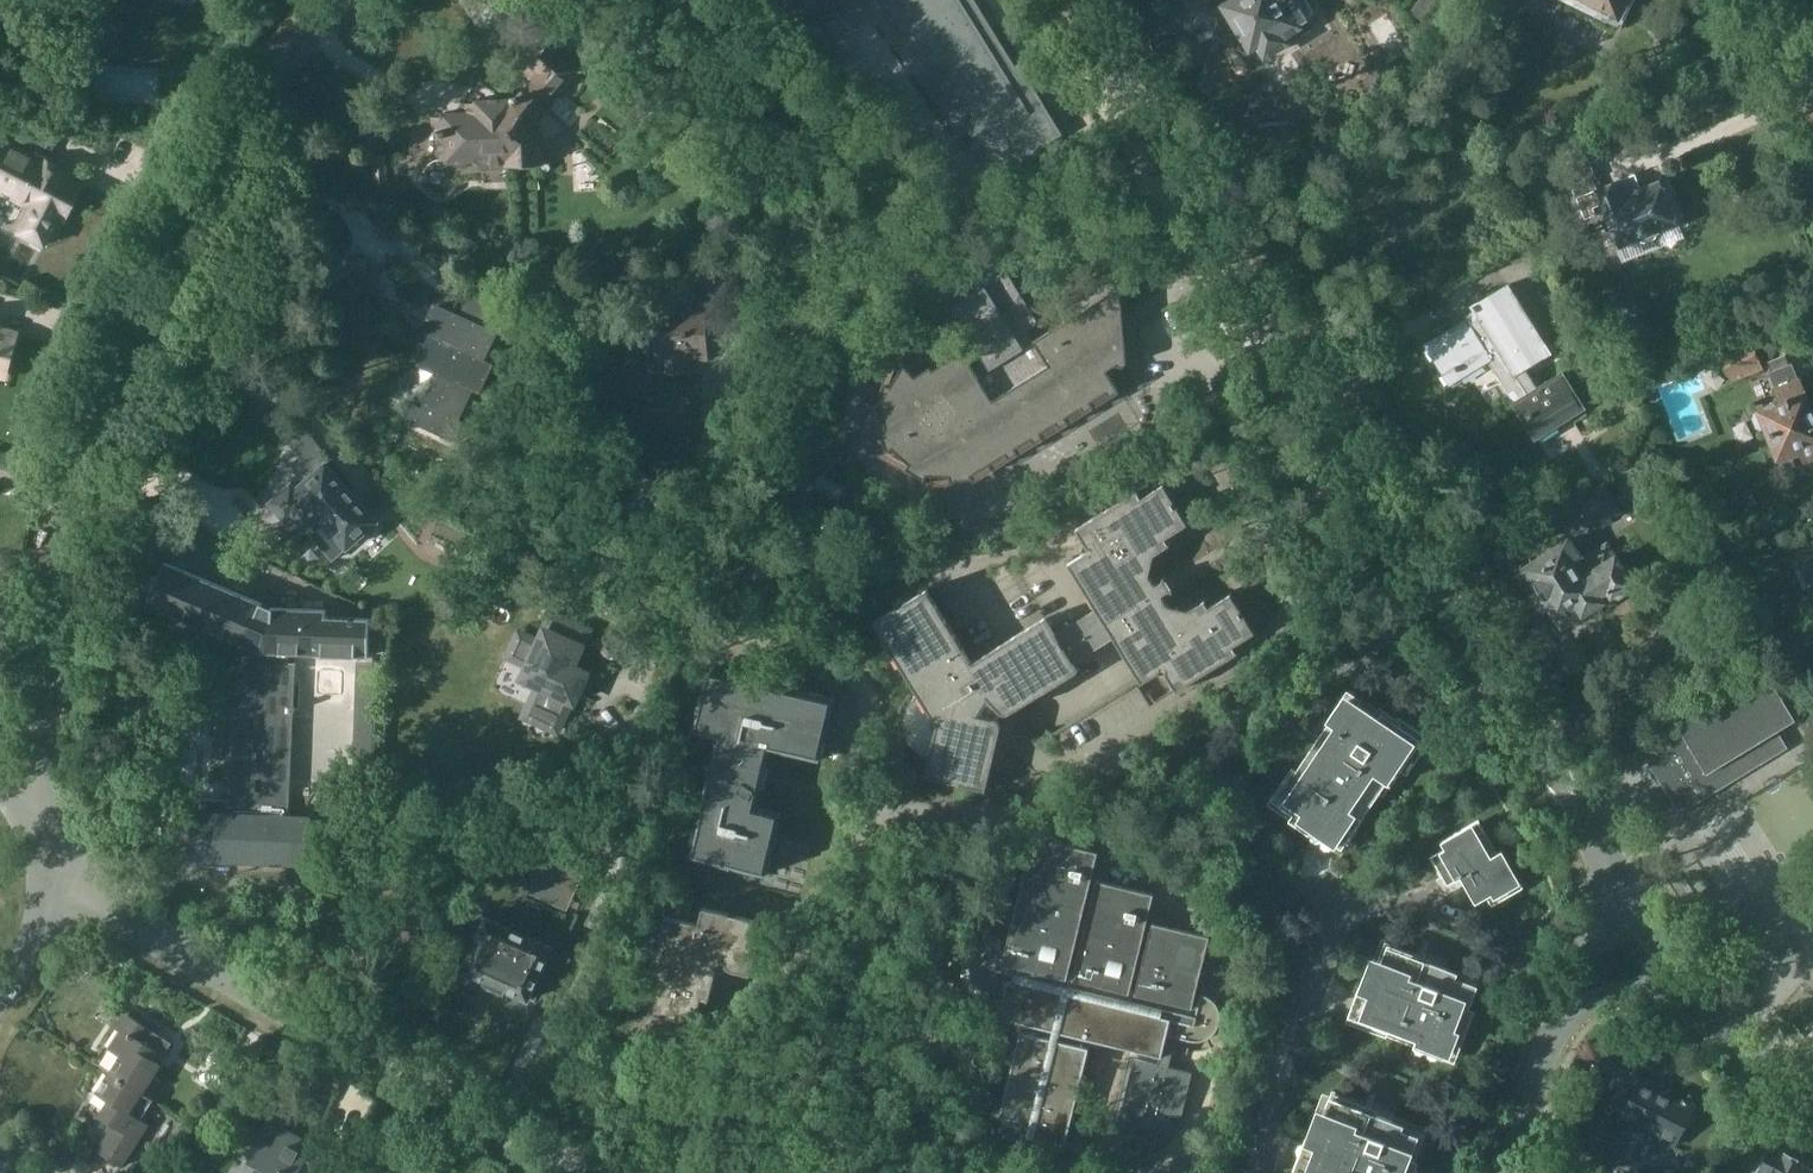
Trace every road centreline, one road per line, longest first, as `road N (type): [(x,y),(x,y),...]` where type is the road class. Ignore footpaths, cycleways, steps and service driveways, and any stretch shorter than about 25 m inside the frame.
road 1 (residential): [(1071,0),(1609,885)]
road 2 (residential): [(42,829),(35,660),(81,384),(120,288),(178,192),(349,0)]
road 3 (residential): [(620,1172),(382,1065),(189,959),(58,901)]
road 4 (residential): [(1812,1117),(1693,1019),(1663,981)]
road 5 (residential): [(1609,885),(1601,939),(1562,1036)]
road 6 (residential): [(1562,1036),(1517,1172)]
road 7 (residential): [(1562,1036),(1605,990),(1663,981)]

